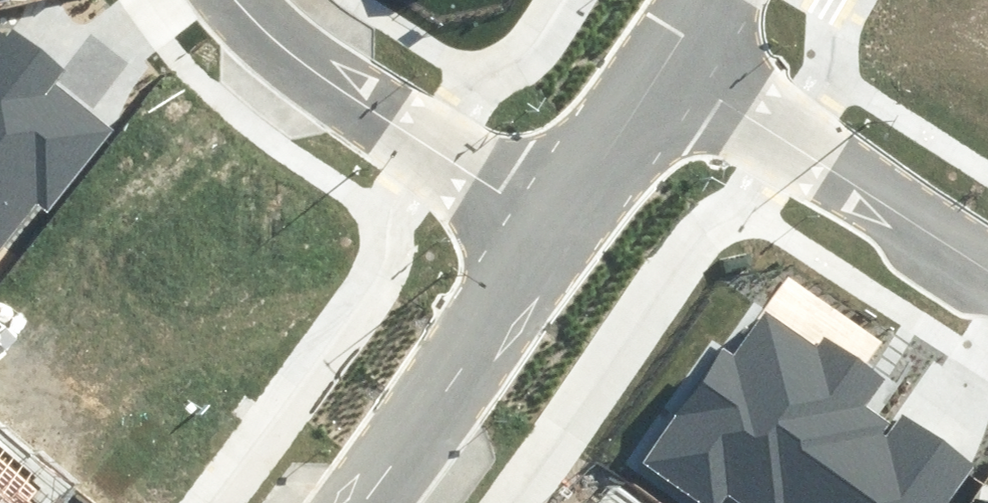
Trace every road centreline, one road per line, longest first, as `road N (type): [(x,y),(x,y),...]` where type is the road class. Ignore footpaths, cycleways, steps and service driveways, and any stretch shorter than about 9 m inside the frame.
road 1 (residential): [(239,0),(294,51),(551,228)]
road 2 (residential): [(667,64),(987,265)]
road 3 (tertiary): [(551,228),(355,502)]
road 4 (tertiary): [(667,64),(551,228)]

